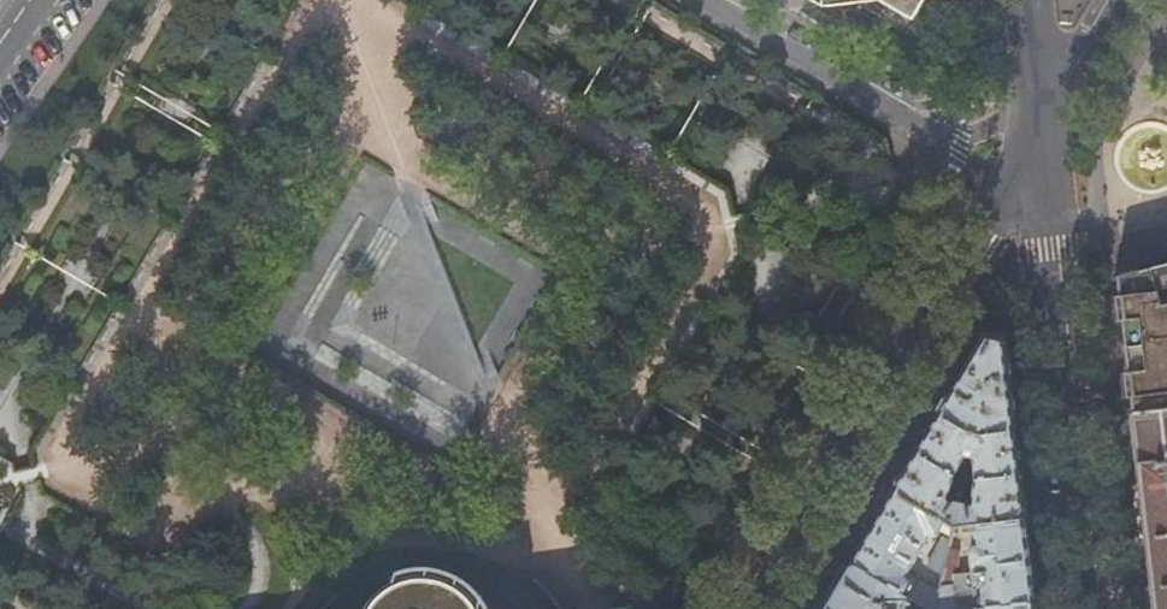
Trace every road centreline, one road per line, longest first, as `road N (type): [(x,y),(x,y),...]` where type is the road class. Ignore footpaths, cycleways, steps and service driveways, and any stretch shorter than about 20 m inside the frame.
road 1 (residential): [(764,608),(1035,151)]
road 2 (tertiary): [(1035,151),(1086,608)]
road 3 (residential): [(704,0),(939,143),(1035,151)]
road 4 (residential): [(1035,151),(1114,0)]
road 5 (tertiary): [(1025,0),(1035,151)]

